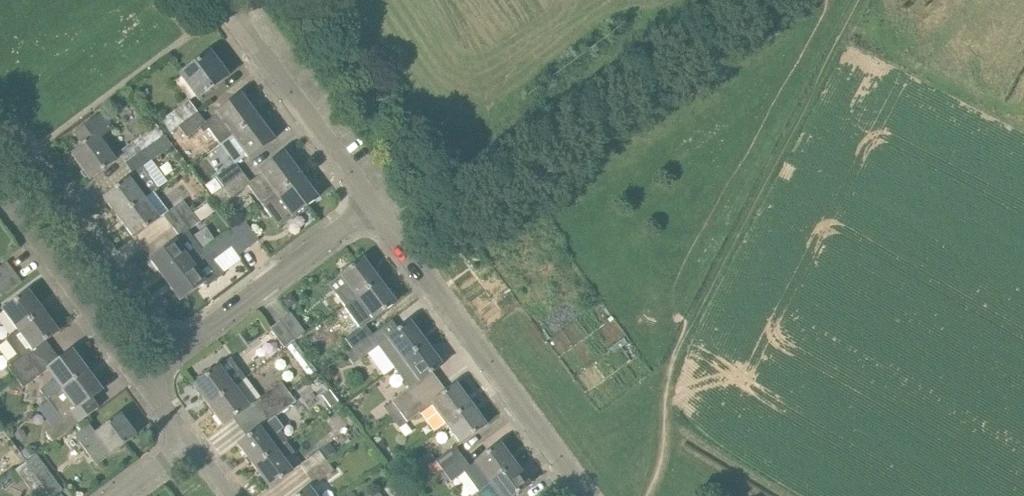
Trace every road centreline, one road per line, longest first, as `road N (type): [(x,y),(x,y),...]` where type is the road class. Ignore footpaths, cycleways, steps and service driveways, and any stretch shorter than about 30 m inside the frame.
road 1 (residential): [(591,495),(372,202)]
road 2 (residential): [(178,349),(35,162),(11,158),(0,165)]
road 3 (residential): [(372,202),(223,6)]
road 4 (residential): [(178,349),(372,202)]
road 5 (residential): [(0,196),(141,378)]

